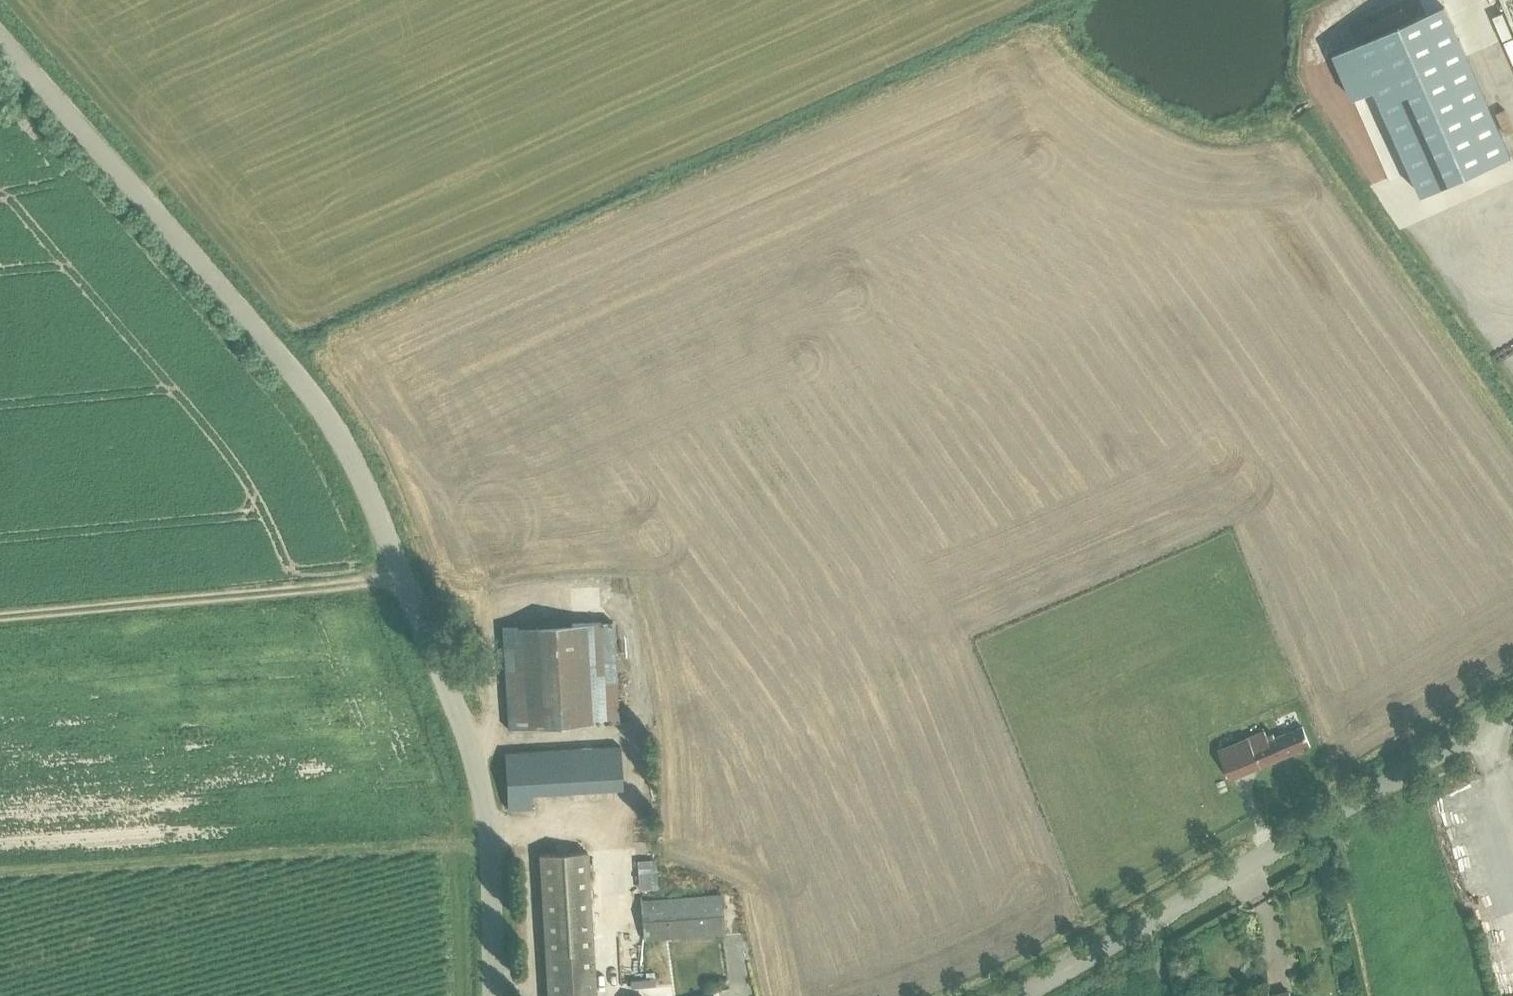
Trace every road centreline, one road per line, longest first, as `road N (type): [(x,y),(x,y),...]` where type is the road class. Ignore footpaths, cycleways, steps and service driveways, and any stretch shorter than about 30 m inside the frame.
road 1 (tertiary): [(493,995),(488,811),(359,478),(323,411),(0,35)]
road 2 (unclassified): [(1030,995),(1512,717)]
road 3 (track): [(403,578),(0,615)]

